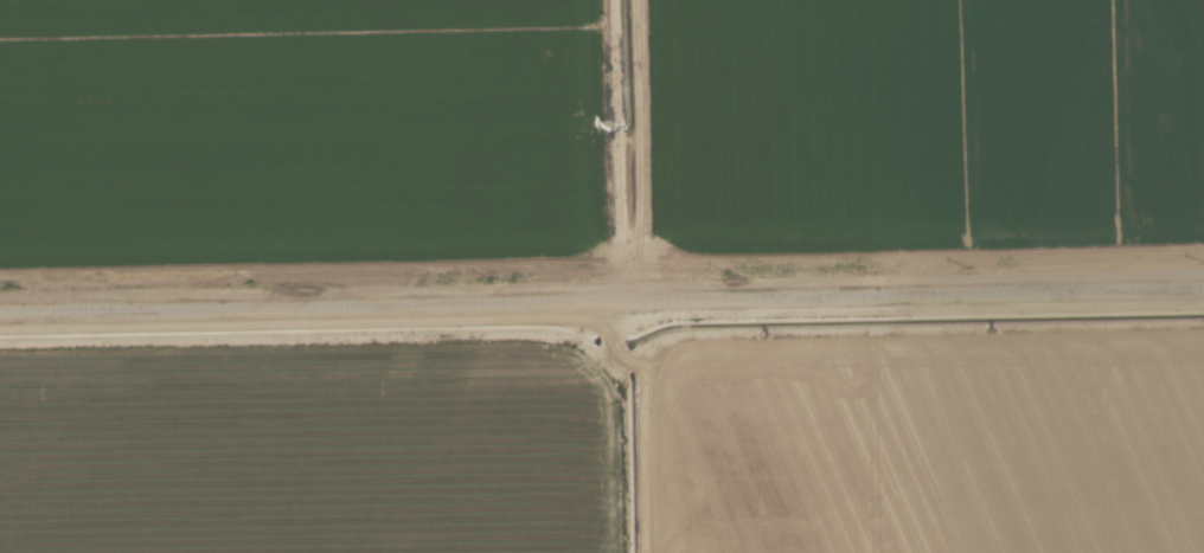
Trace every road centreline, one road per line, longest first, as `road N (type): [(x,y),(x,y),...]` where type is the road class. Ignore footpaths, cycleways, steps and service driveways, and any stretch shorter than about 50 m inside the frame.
road 1 (residential): [(1203,270),(0,302)]

